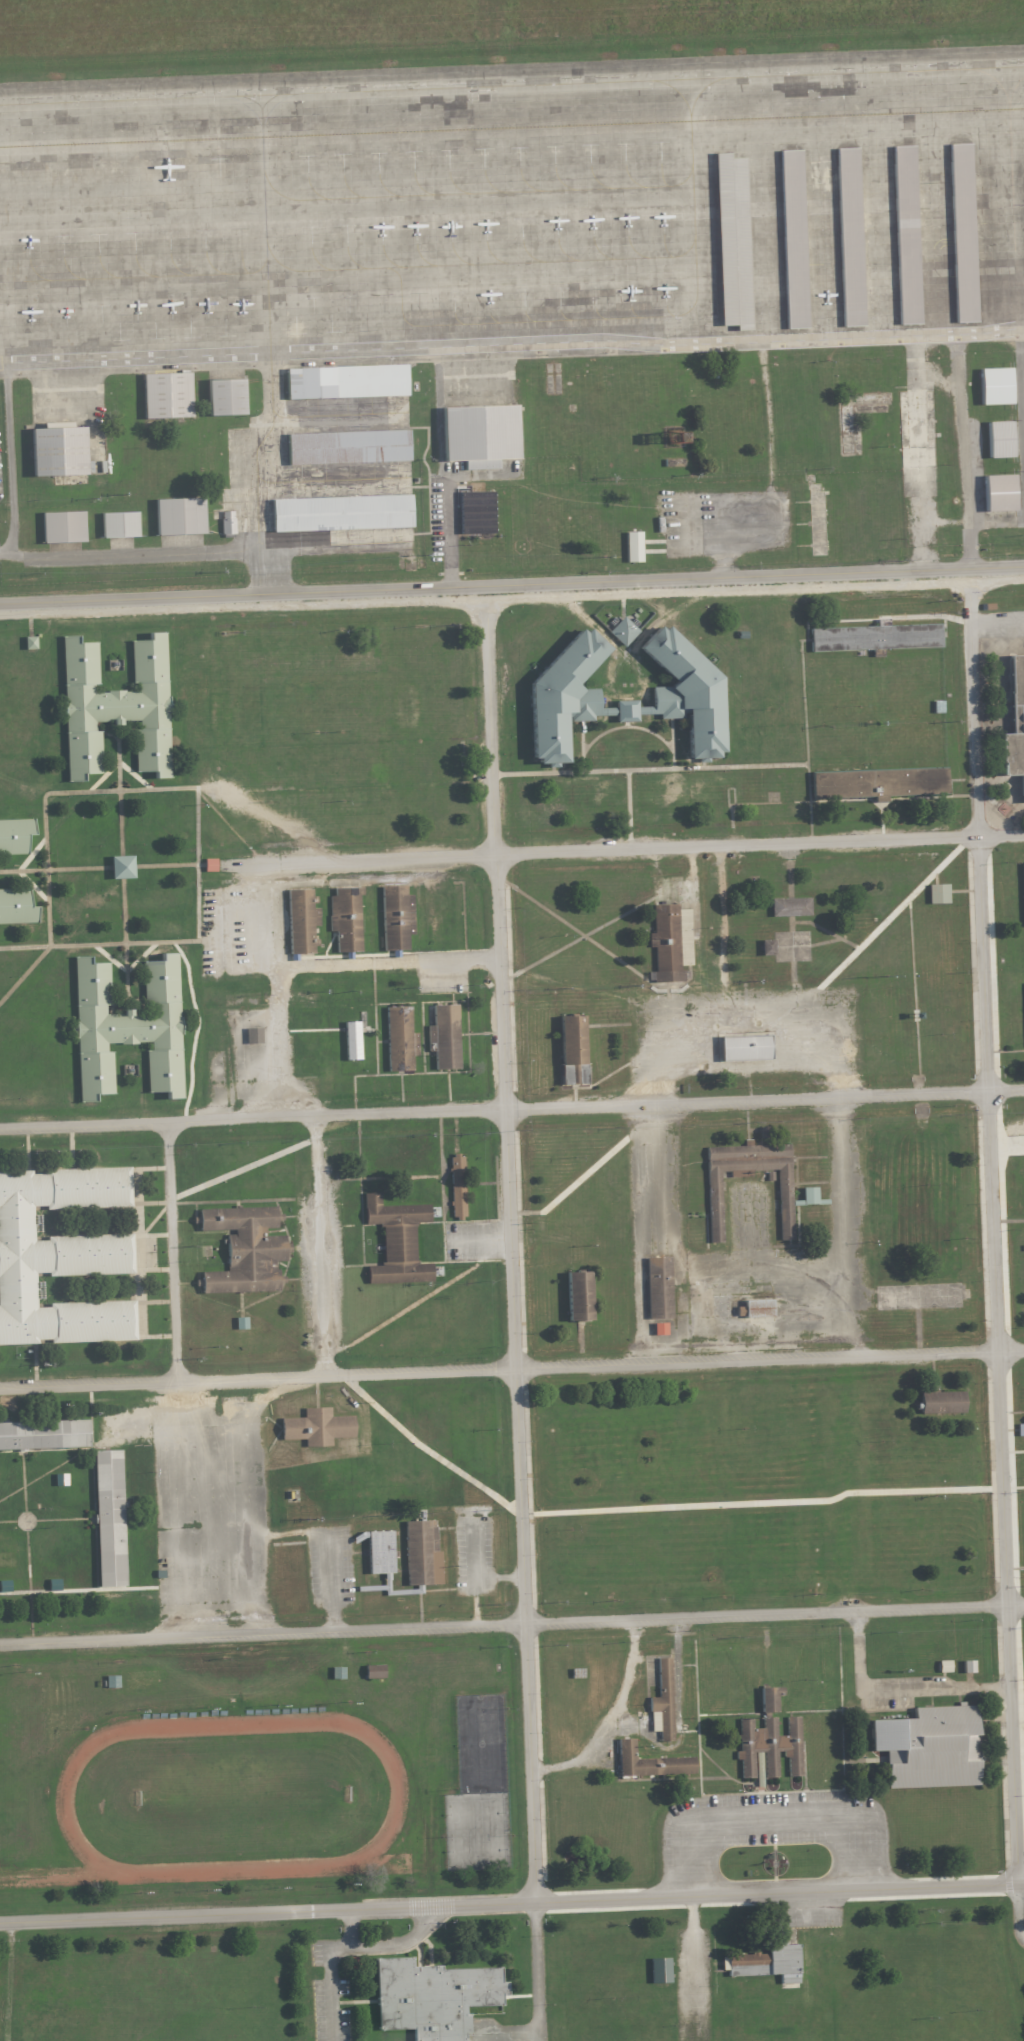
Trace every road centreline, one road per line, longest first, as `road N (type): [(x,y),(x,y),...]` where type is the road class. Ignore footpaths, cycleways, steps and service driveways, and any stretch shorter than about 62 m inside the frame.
road 1 (residential): [(0,1922),(1023,1882)]
road 2 (residential): [(0,1130),(1023,1091)]
road 3 (residential): [(0,1645),(1023,1606)]
road 4 (residential): [(1023,566),(0,604)]
road 5 (residential): [(0,1387),(1023,1351)]
road 6 (residential): [(1023,579),(0,615)]
road 7 (residential): [(222,868),(1023,834)]
road 8 (residential): [(1002,1352),(969,581)]
road 9 (residential): [(516,1368),(485,599)]
road 10 (residential): [(537,1900),(516,1368)]
road 11 (residential): [(1021,1882),(1002,1352)]
road 12 (residential): [(177,1380),(168,1122)]
road 13 (residential): [(325,1374),(315,1117)]
road 14 (residential): [(850,1613),(847,1357)]
road 15 (residential): [(290,964),(501,956)]

